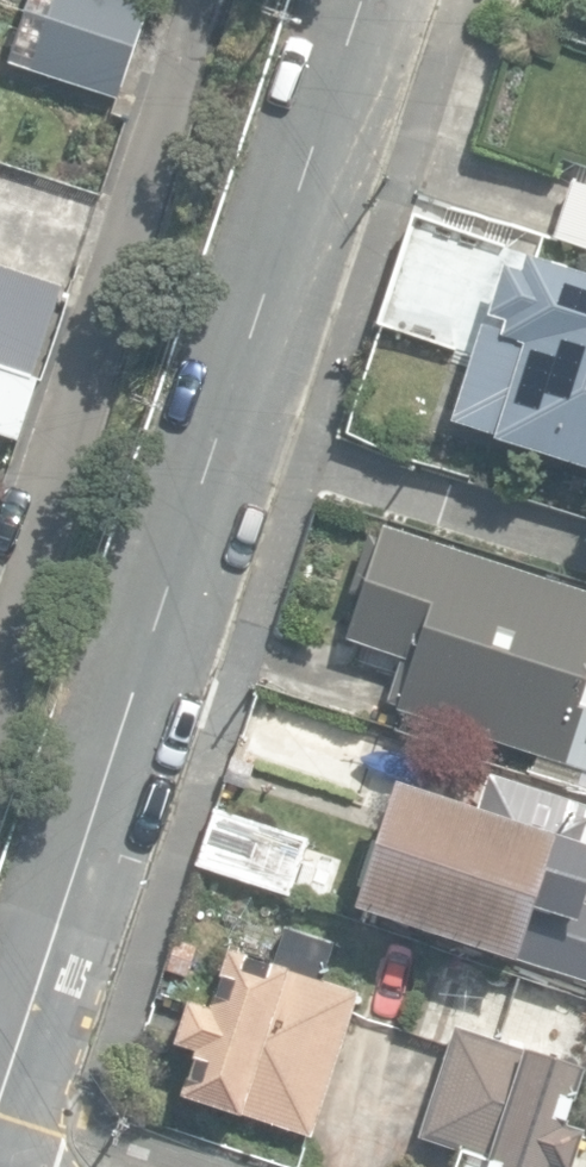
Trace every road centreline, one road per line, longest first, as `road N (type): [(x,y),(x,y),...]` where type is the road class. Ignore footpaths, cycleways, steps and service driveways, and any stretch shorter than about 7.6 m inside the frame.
road 1 (residential): [(0,1080),(357,0)]

